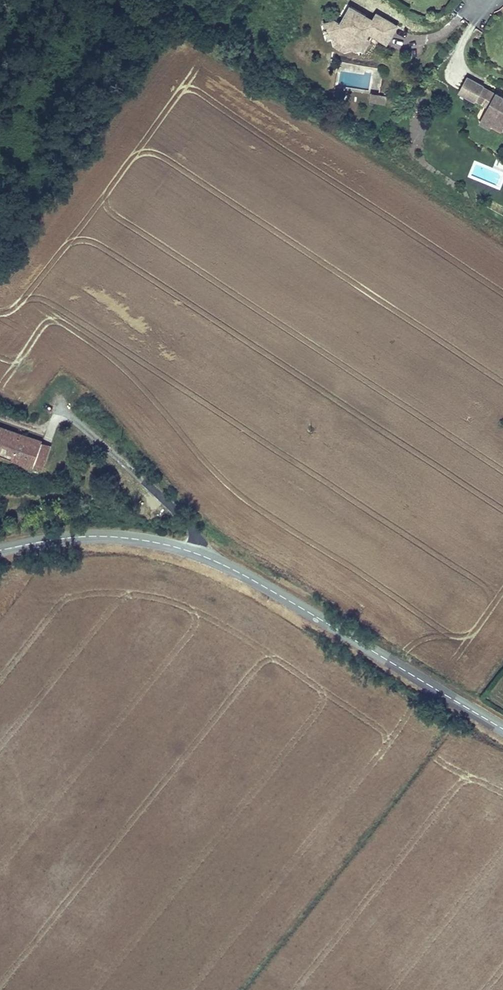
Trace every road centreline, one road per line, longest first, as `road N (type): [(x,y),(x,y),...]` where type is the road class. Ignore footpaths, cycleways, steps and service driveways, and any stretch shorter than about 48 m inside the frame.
road 1 (tertiary): [(0,550),(113,538),(193,553),(502,730)]

